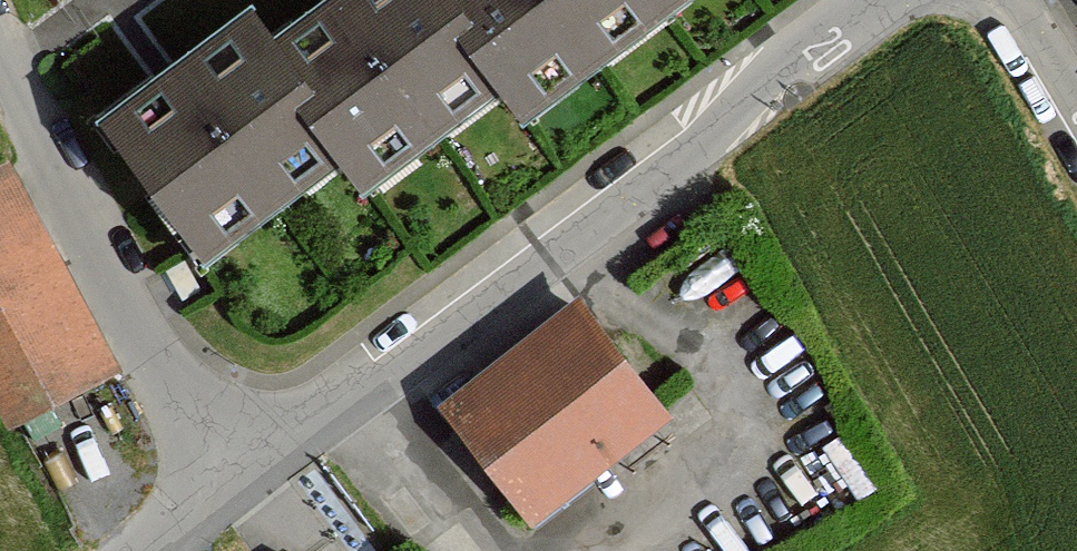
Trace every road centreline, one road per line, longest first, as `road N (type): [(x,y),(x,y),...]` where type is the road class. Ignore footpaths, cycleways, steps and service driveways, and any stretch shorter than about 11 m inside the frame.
road 1 (residential): [(230,472),(594,218),(778,70)]
road 2 (residential): [(0,48),(230,472)]
road 3 (residential): [(1006,0),(1076,120)]
road 4 (residential): [(778,70),(875,0)]

